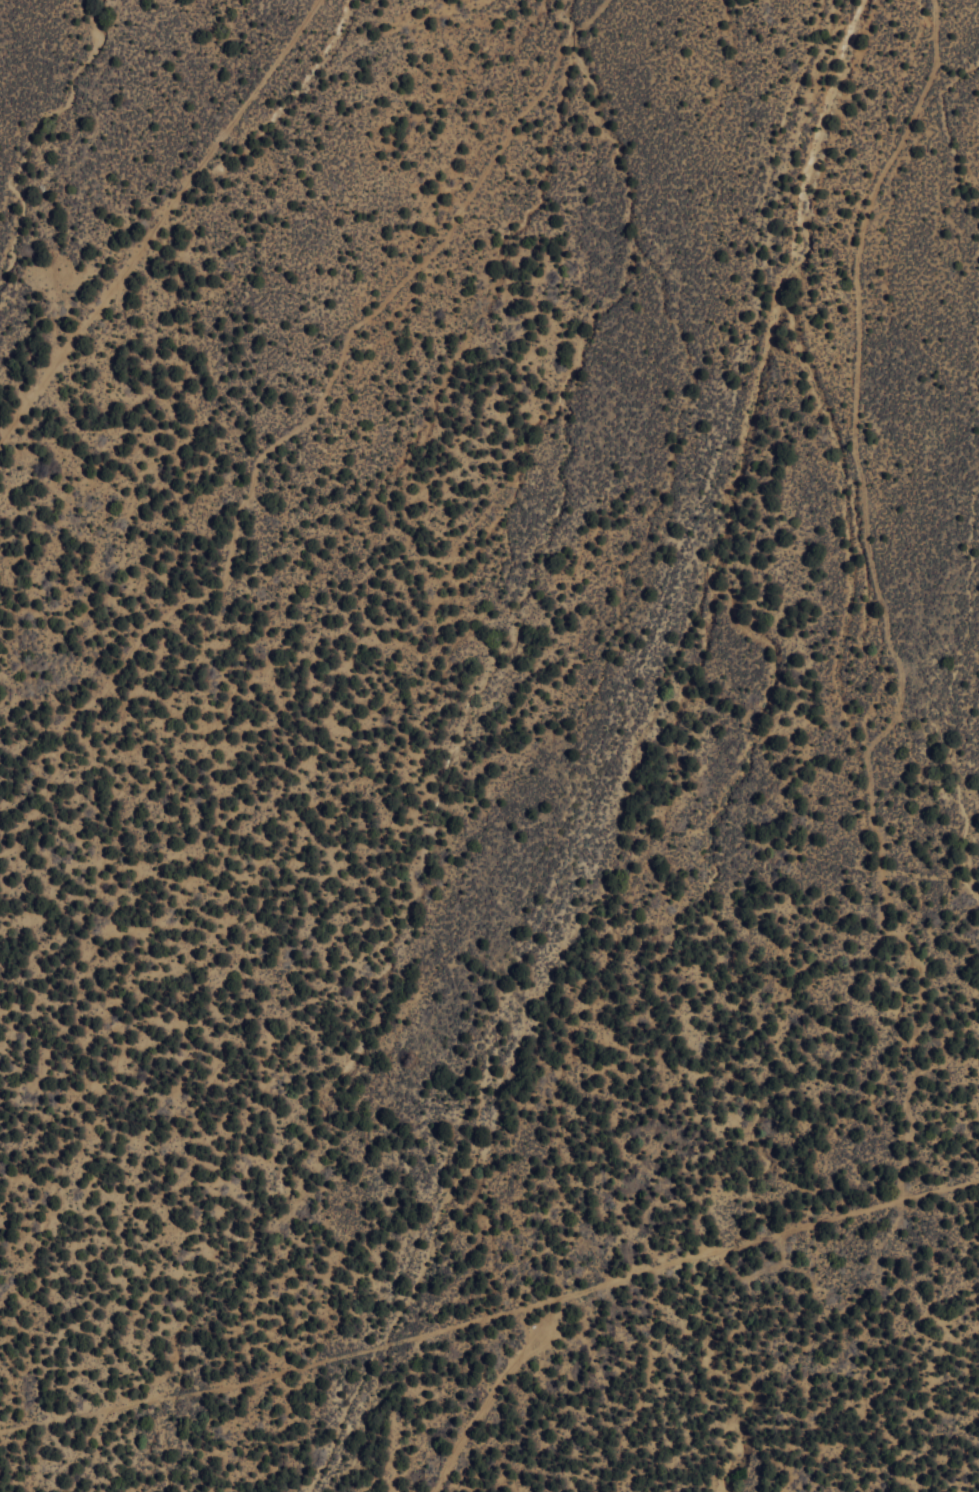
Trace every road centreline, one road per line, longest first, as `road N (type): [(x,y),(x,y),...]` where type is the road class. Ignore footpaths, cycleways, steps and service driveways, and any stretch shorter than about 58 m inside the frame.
road 1 (residential): [(794,0),(713,375),(507,973),(264,1491)]

